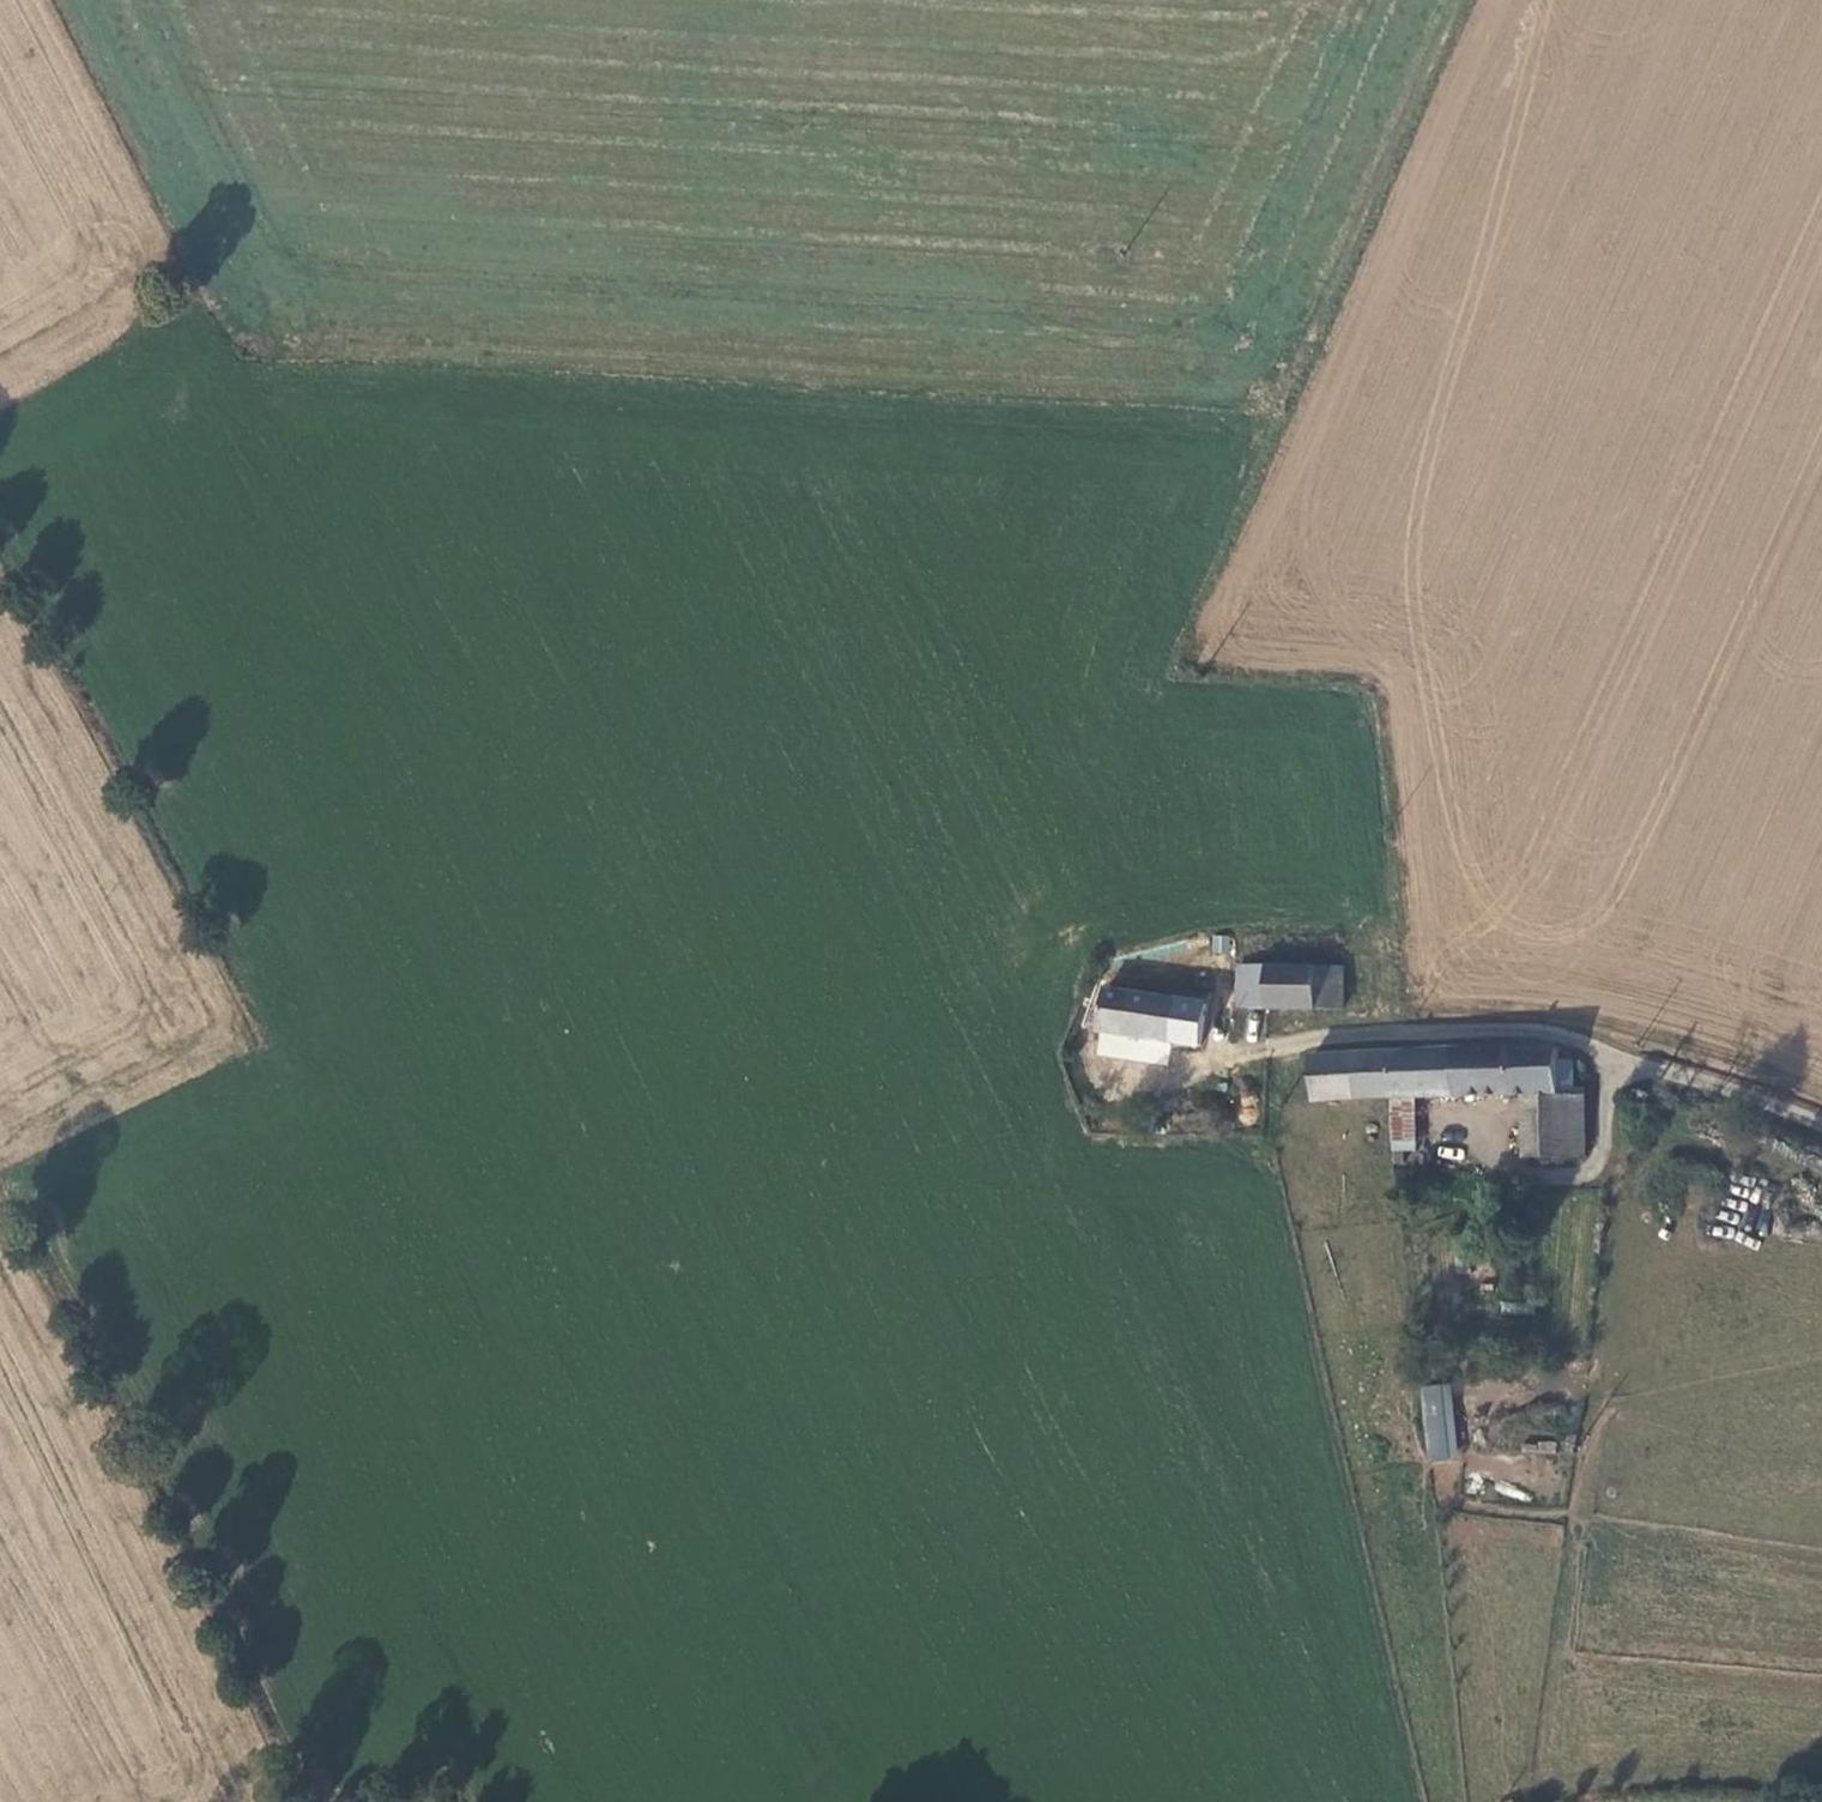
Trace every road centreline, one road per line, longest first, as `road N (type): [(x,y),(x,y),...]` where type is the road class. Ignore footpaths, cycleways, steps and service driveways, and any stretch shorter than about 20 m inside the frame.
road 1 (unclassified): [(1821,1123),(1659,1067)]

